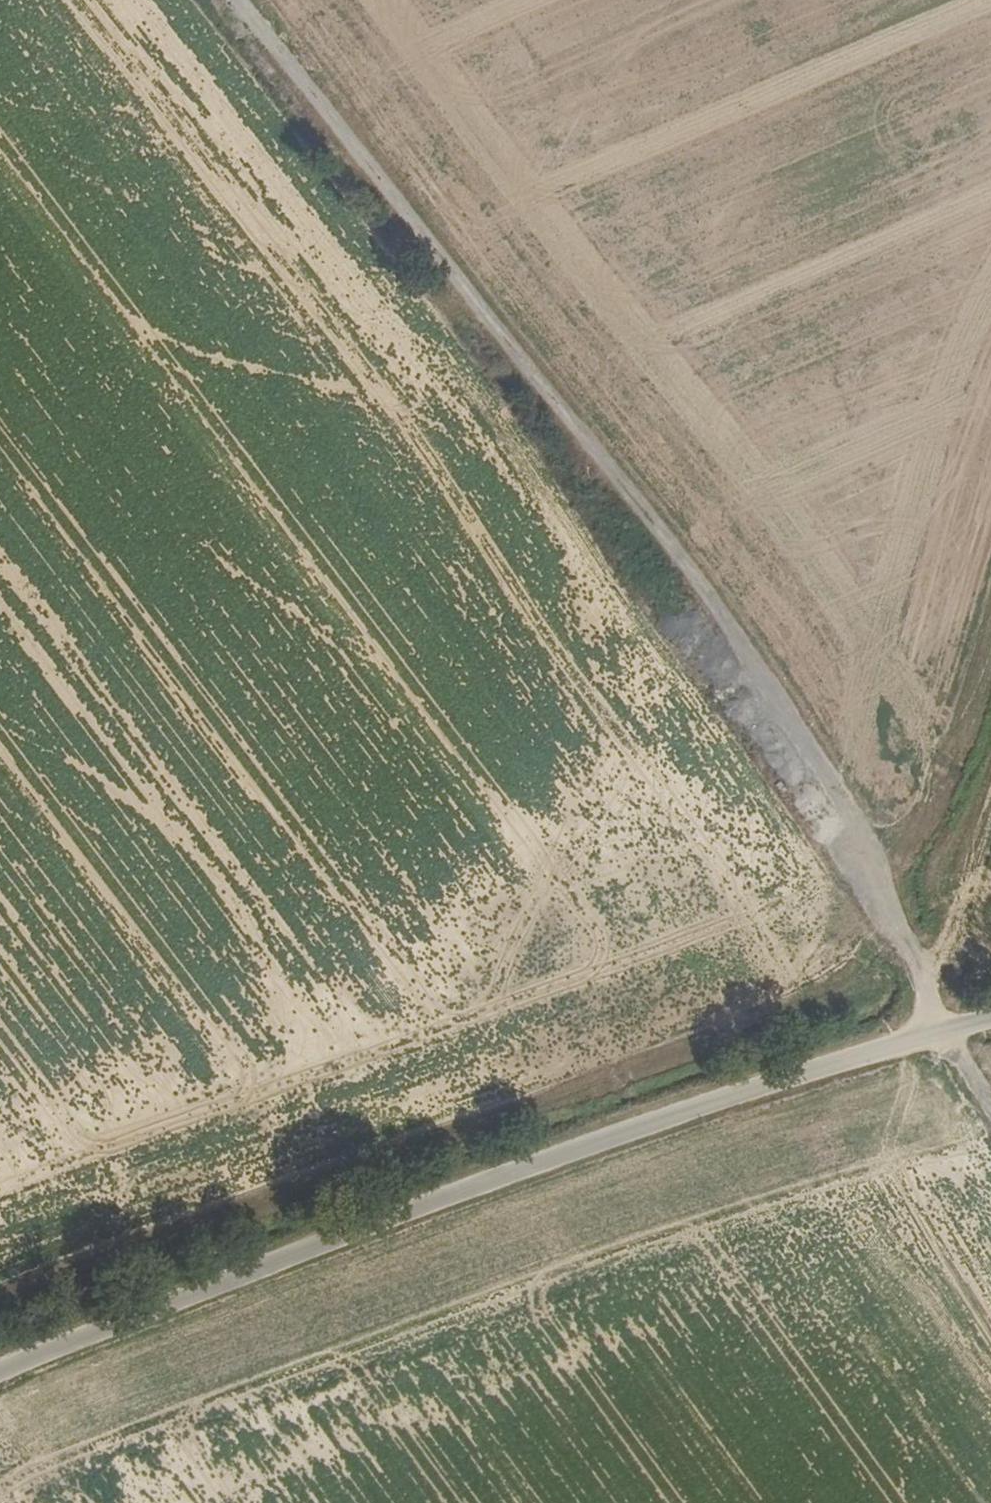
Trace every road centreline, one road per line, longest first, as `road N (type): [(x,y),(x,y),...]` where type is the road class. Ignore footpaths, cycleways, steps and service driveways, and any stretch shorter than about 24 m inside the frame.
road 1 (track): [(238,0),(750,648),(990,1109)]
road 2 (unclassified): [(0,1371),(429,1203),(830,1065),(990,1024)]

